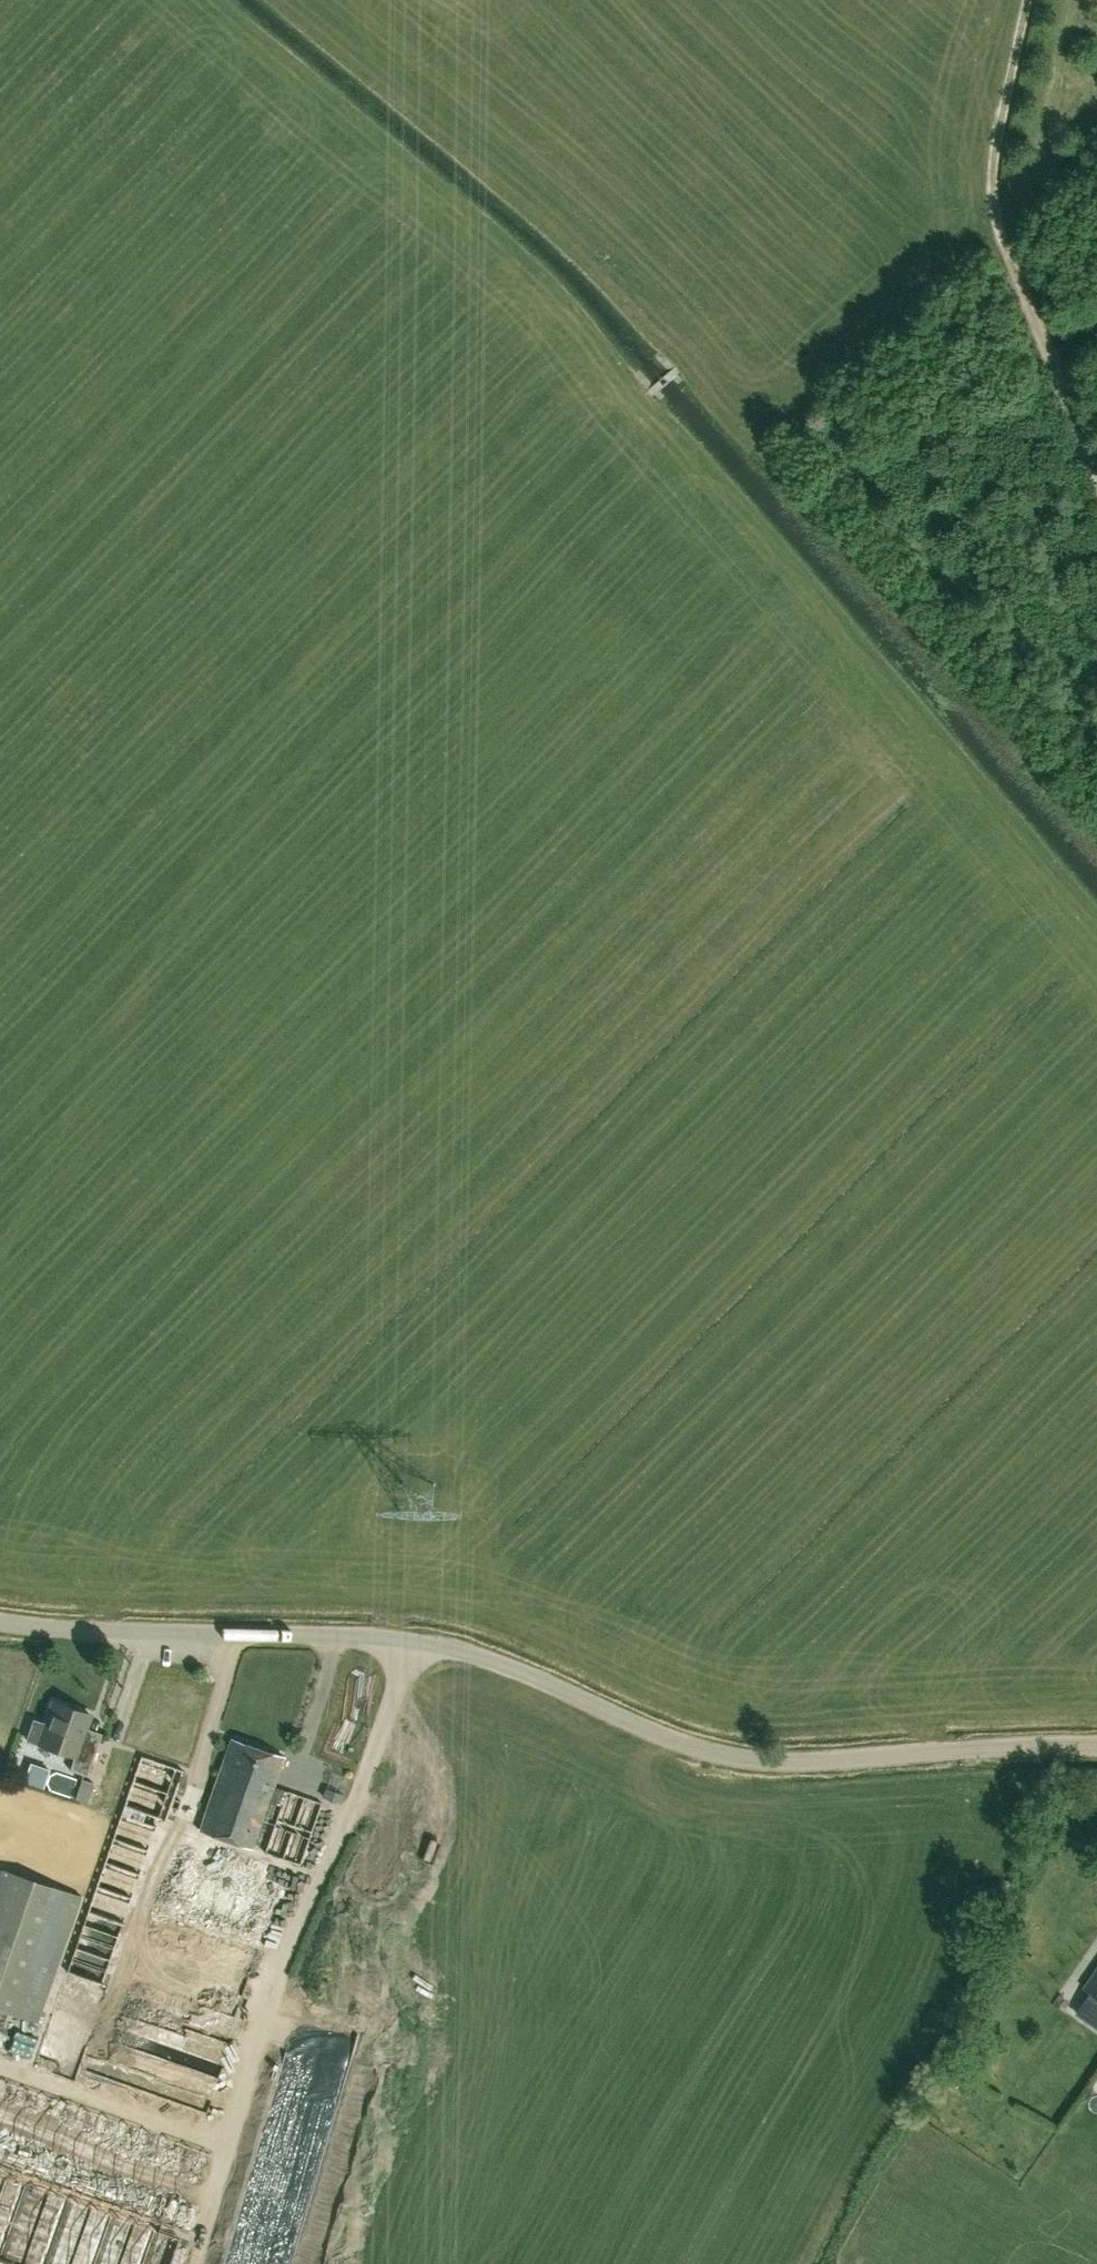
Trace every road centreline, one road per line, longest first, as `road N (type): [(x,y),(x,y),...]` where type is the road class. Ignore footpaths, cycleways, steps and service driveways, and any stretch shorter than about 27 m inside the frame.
road 1 (unclassified): [(1096,1744),(737,1758),(687,1746),(458,1650),(0,1629)]
road 2 (track): [(1096,470),(1002,248),(990,197),(1027,0)]

